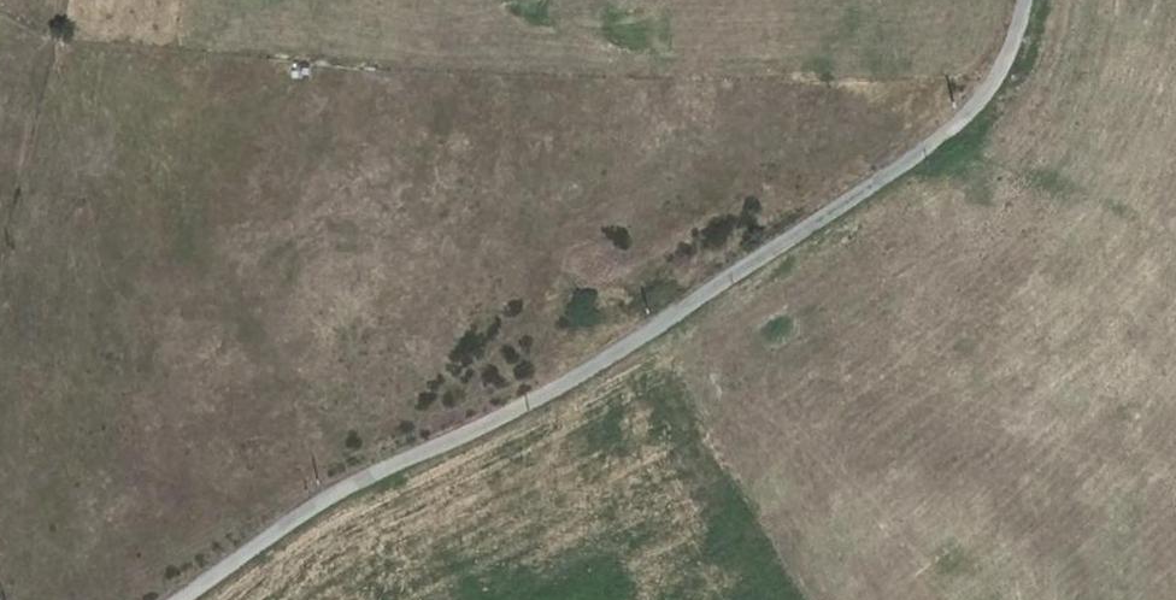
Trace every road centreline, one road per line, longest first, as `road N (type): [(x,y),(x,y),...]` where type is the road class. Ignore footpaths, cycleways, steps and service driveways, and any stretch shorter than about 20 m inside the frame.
road 1 (unclassified): [(1024,0),(986,88),(931,144),(584,368),(322,498),(173,599)]

